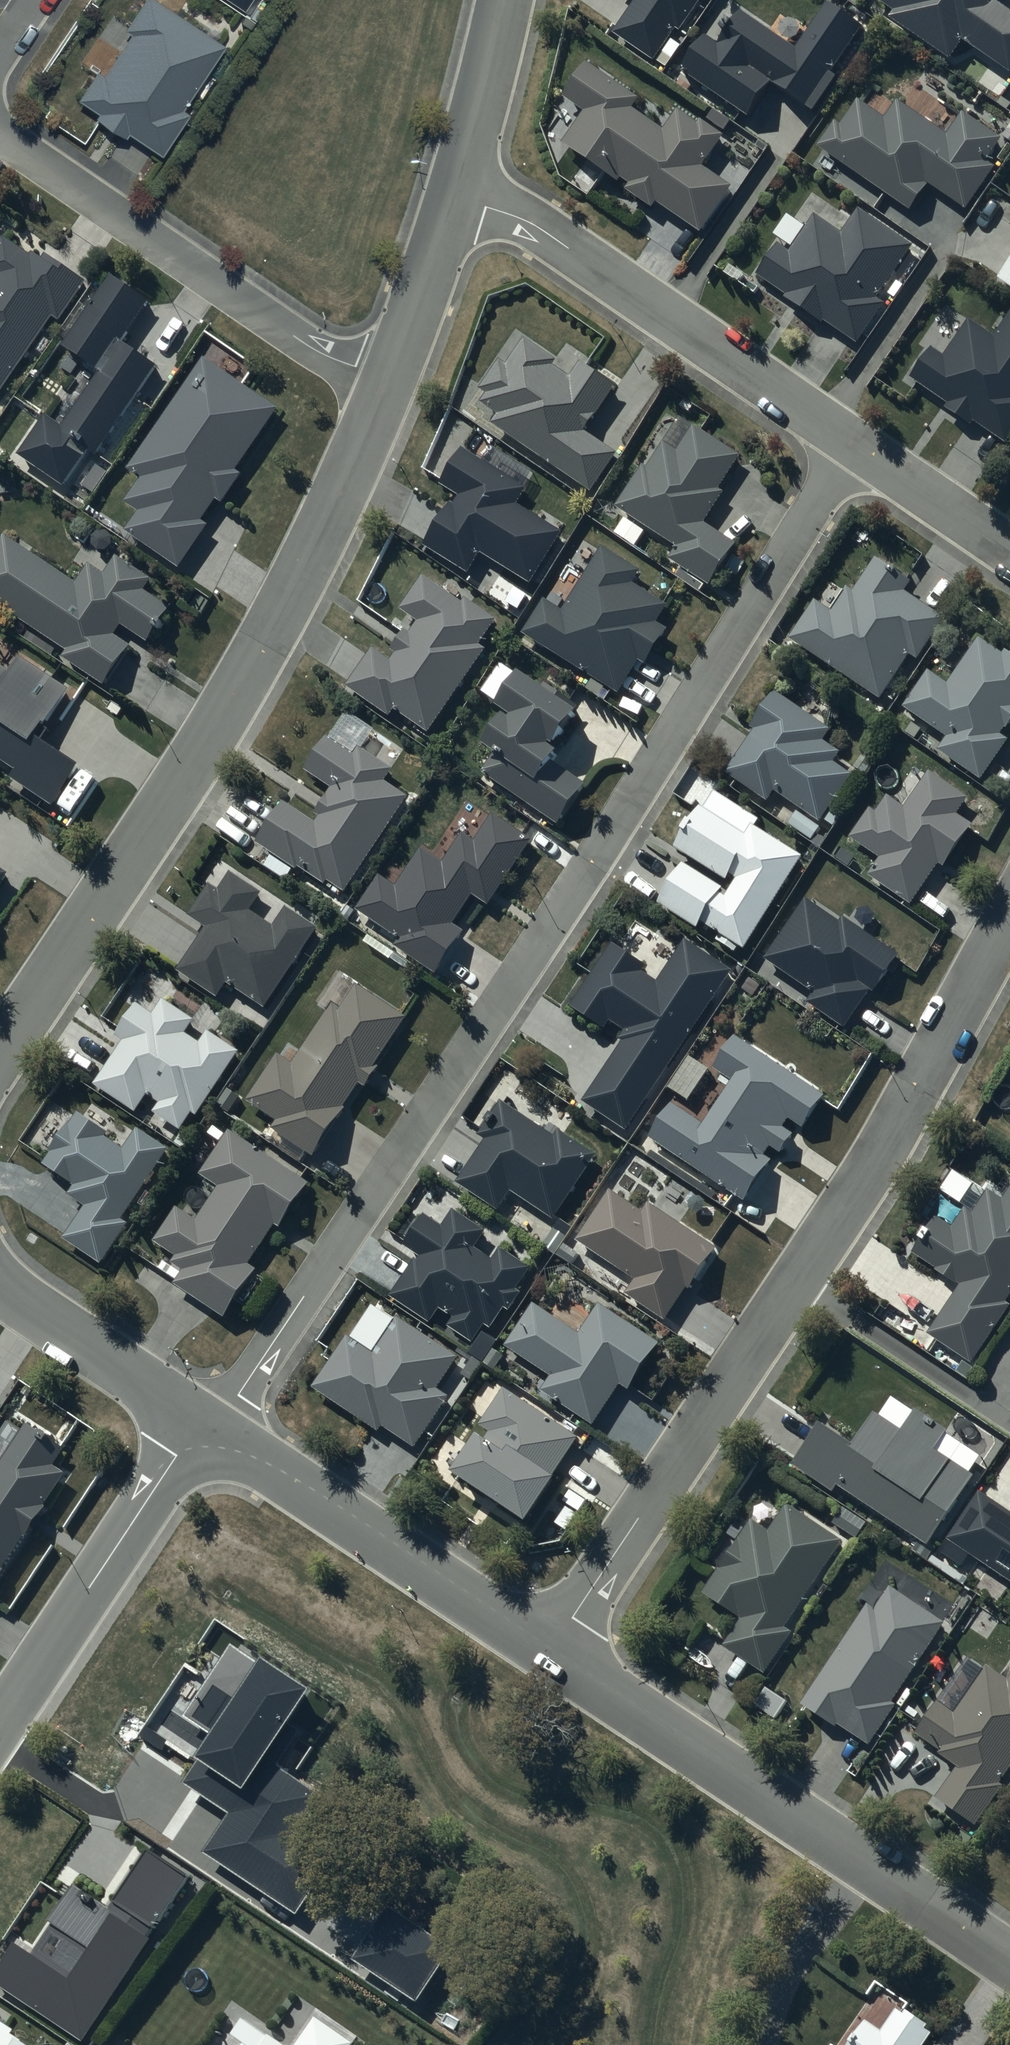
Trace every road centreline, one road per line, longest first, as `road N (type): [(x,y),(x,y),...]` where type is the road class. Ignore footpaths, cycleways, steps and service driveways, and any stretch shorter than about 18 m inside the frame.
road 1 (residential): [(853,448),(509,985),(238,1395),(208,1426)]
road 2 (residential): [(388,380),(346,481),(234,694),(0,1051)]
road 3 (residential): [(549,1652),(1009,1945)]
road 4 (residential): [(457,196),(542,230),(853,448)]
road 5 (residential): [(388,380),(296,337),(9,141),(0,123)]
road 6 (residential): [(797,1282),(549,1652)]
road 7 (residential): [(1009,923),(797,1282)]
road 8 (residential): [(208,1426),(549,1652)]
road 9 (residential): [(0,1722),(177,1455),(208,1426)]
road 10 (residential): [(797,1282),(1009,1423)]
road 11 (residential): [(0,1281),(208,1426)]
road 12 (residential): [(511,0),(457,196)]
road 13 (residential): [(457,196),(388,380)]
road 14 (residential): [(853,448),(1009,550)]

